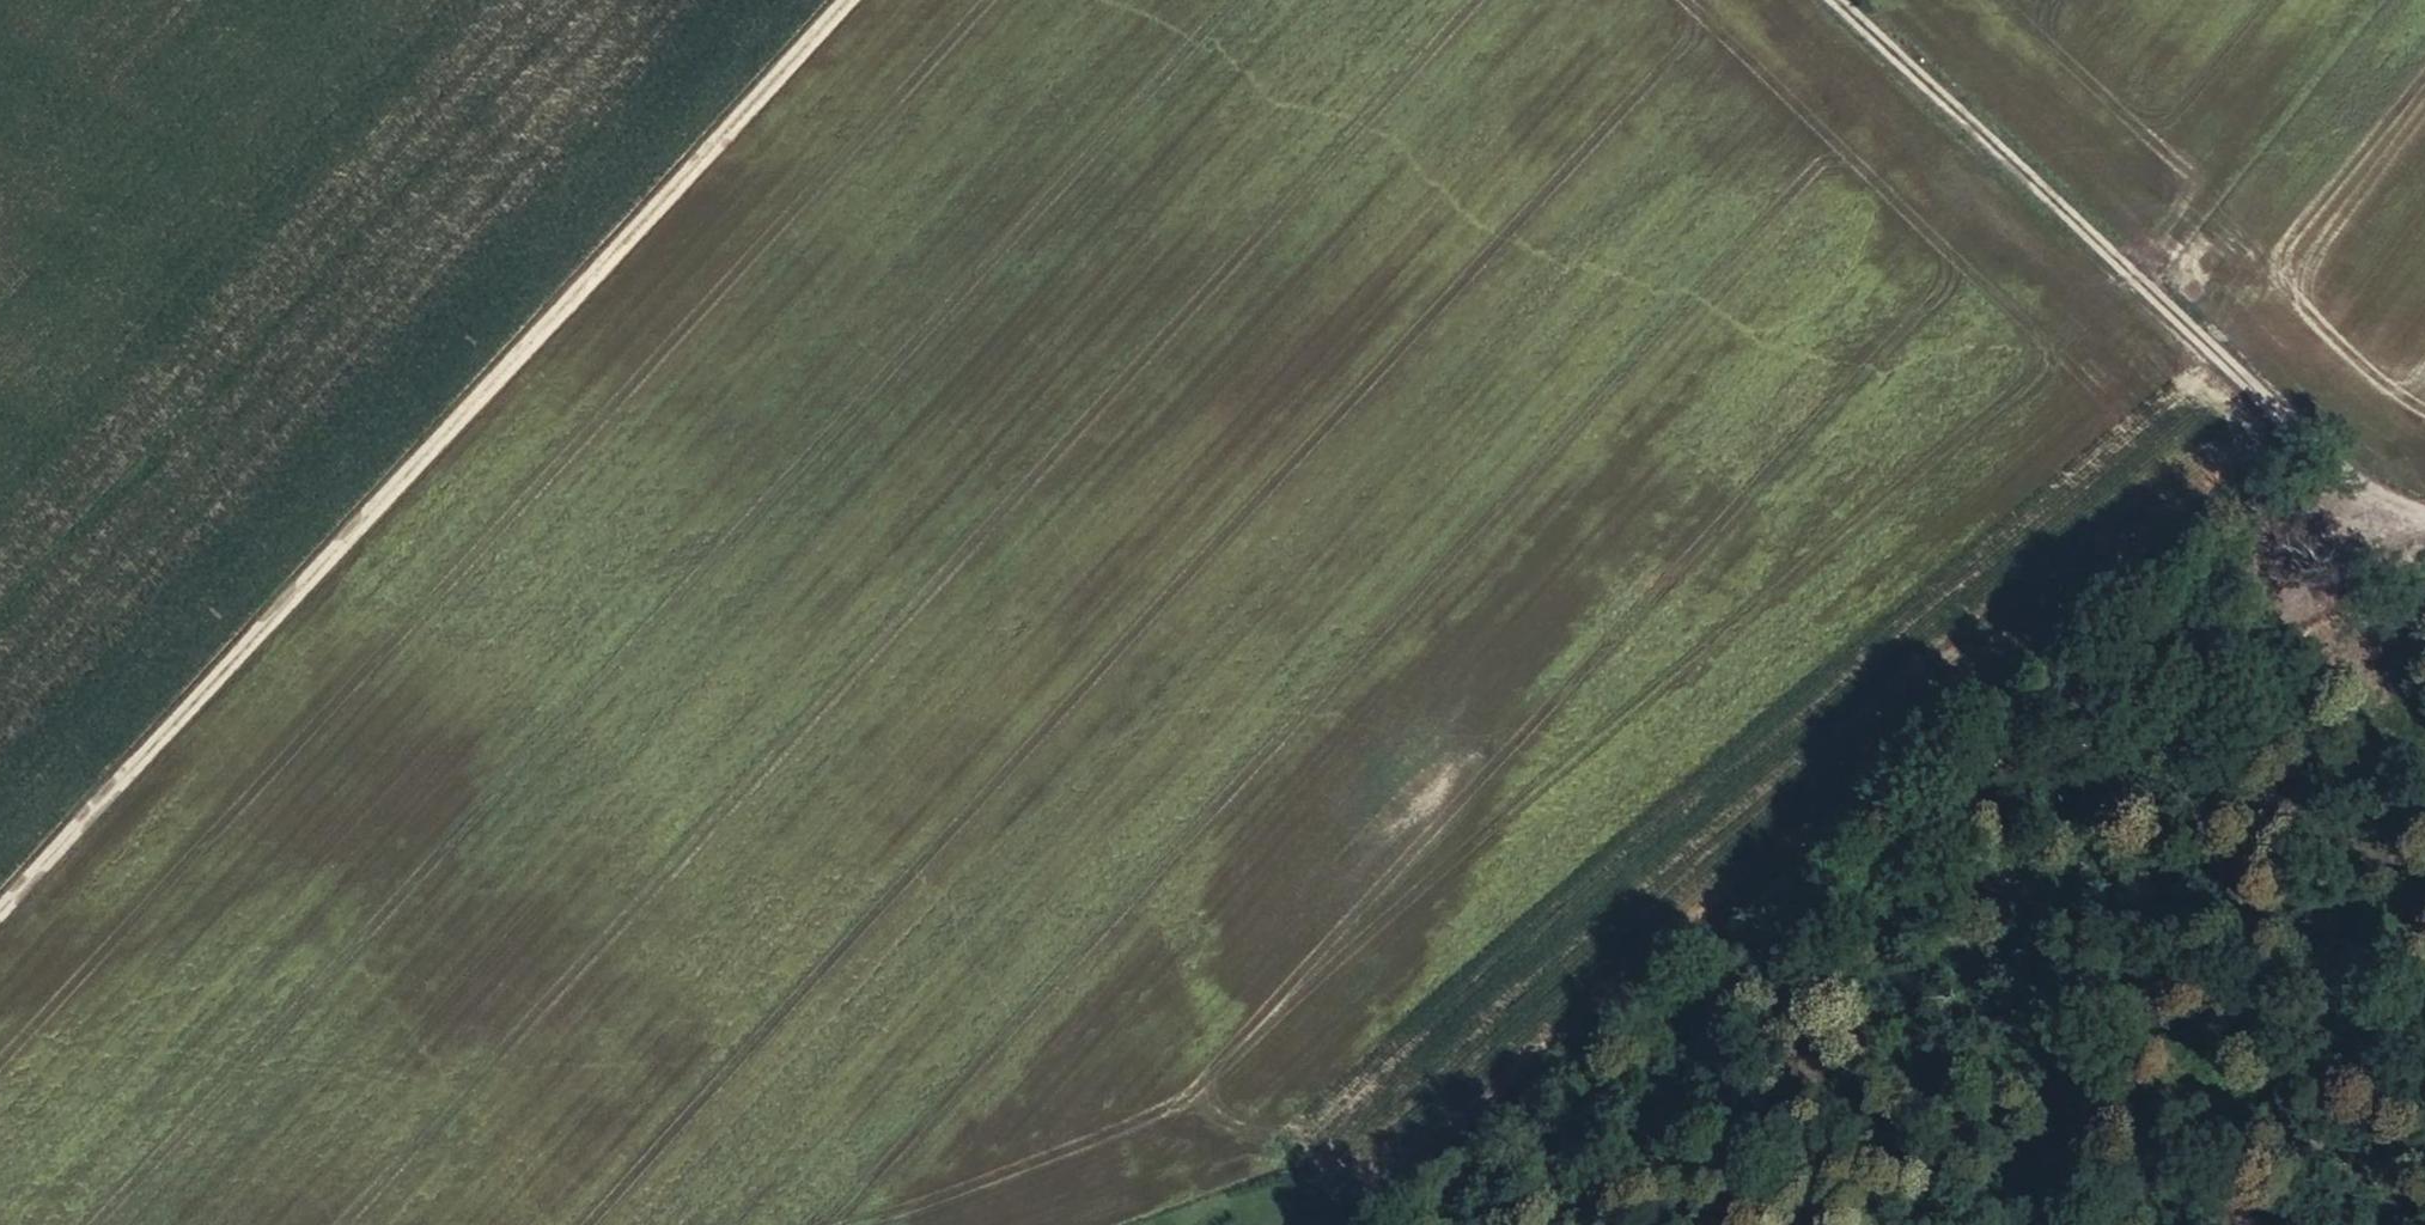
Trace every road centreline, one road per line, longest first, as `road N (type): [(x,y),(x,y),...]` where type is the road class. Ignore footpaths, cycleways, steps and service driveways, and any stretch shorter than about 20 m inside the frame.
road 1 (track): [(0,885),(845,0)]
road 2 (track): [(1837,0),(2111,267),(2345,468),(2424,504)]

